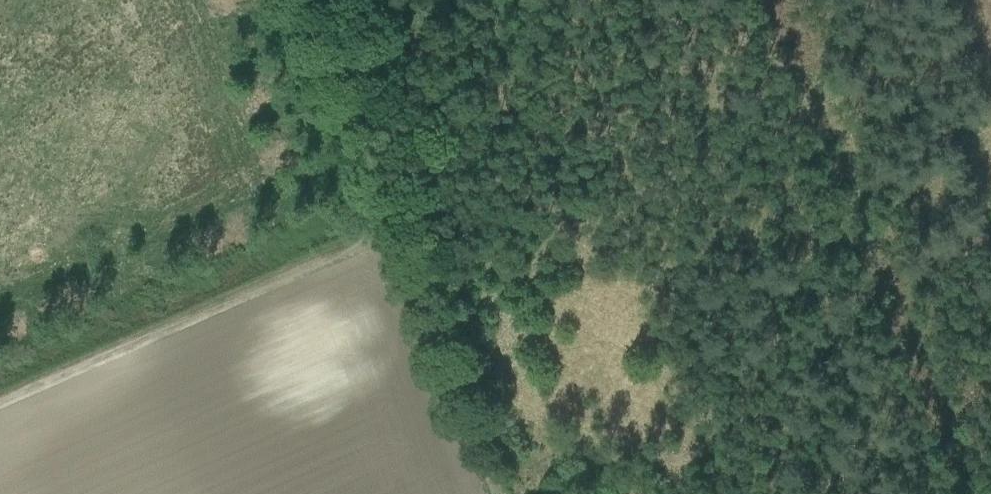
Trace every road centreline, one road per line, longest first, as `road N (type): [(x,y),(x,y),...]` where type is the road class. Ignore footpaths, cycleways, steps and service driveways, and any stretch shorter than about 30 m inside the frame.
road 1 (track): [(0,397),(370,222),(285,0)]

